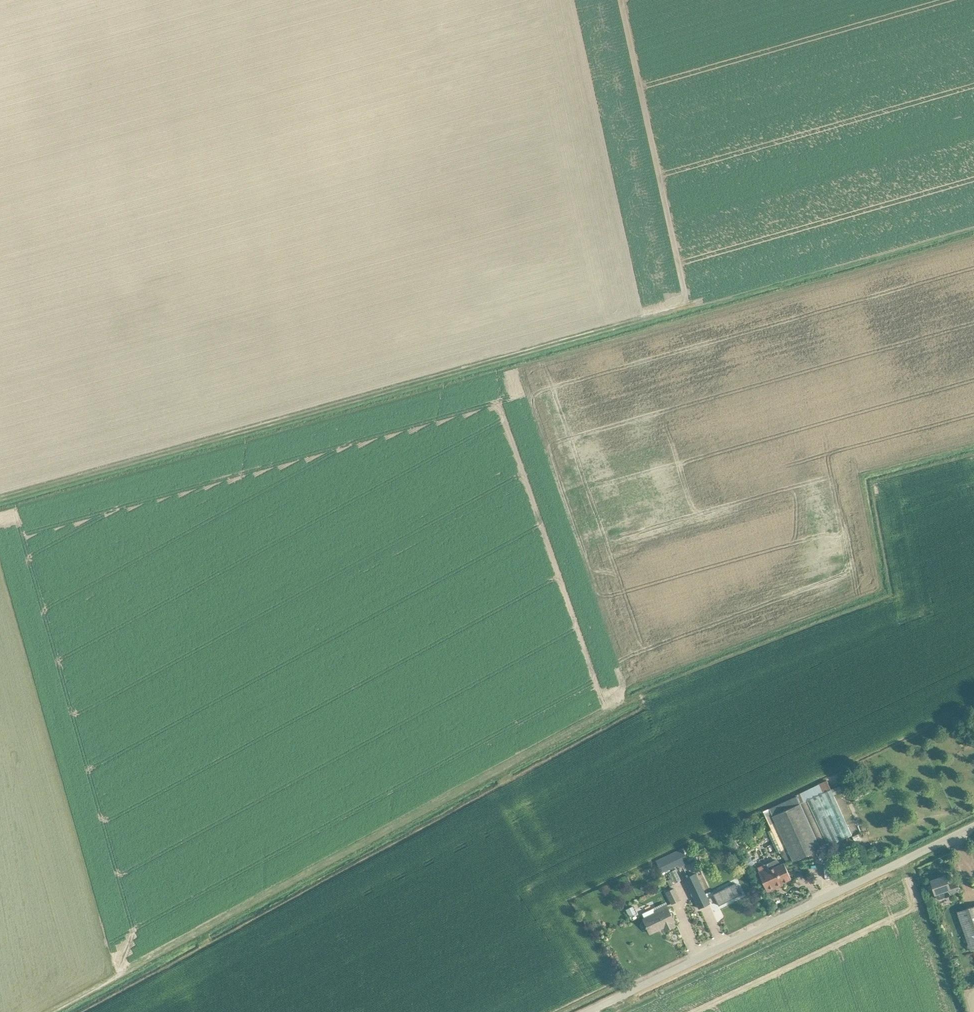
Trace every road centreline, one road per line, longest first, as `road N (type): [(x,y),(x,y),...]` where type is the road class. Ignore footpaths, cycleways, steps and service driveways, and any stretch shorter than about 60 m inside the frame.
road 1 (track): [(0,501),(817,270)]
road 2 (track): [(55,1011),(626,703)]
road 3 (unclassified): [(590,1011),(973,828)]

